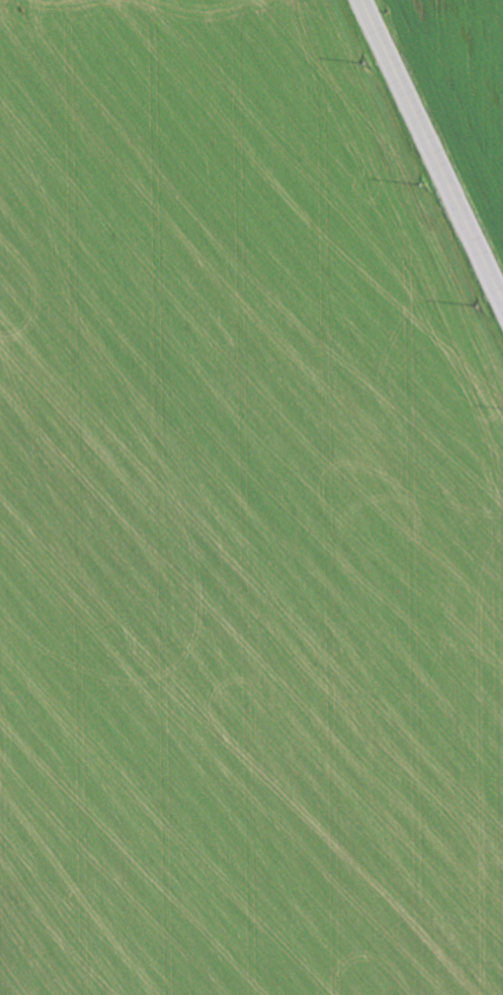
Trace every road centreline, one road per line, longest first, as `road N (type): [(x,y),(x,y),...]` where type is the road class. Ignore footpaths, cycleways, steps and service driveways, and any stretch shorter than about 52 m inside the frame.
road 1 (primary): [(356,0),(502,309)]

